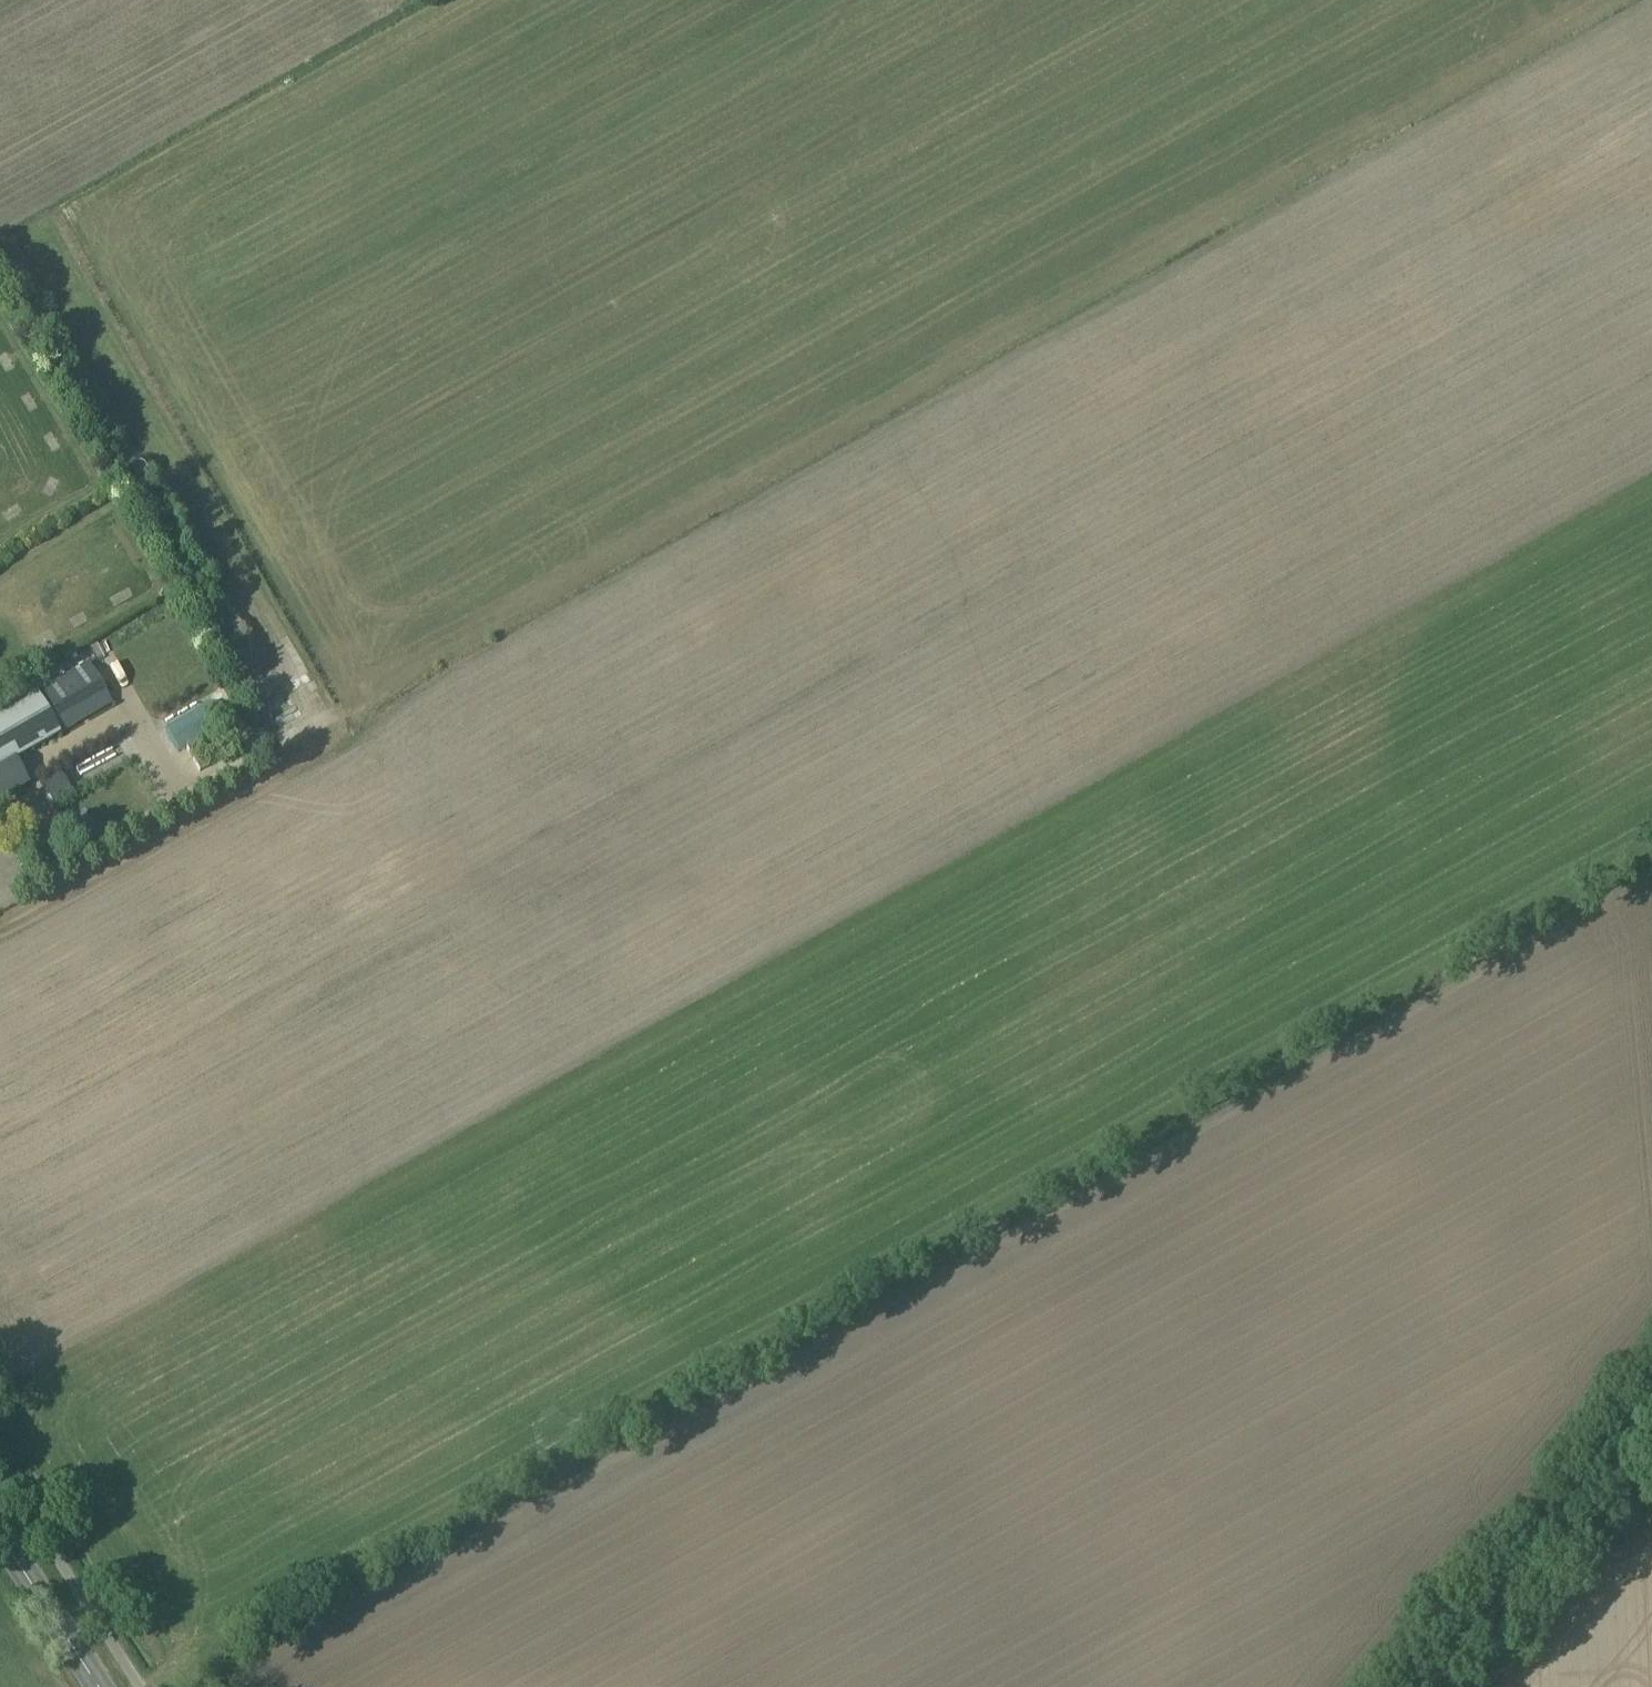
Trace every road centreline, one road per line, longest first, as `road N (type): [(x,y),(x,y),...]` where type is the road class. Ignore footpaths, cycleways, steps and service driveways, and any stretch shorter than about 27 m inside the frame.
road 1 (track): [(332,713),(0,895)]
road 2 (unclassified): [(1423,1686),(1651,1423)]
road 3 (secondary): [(101,1686),(0,1533)]

